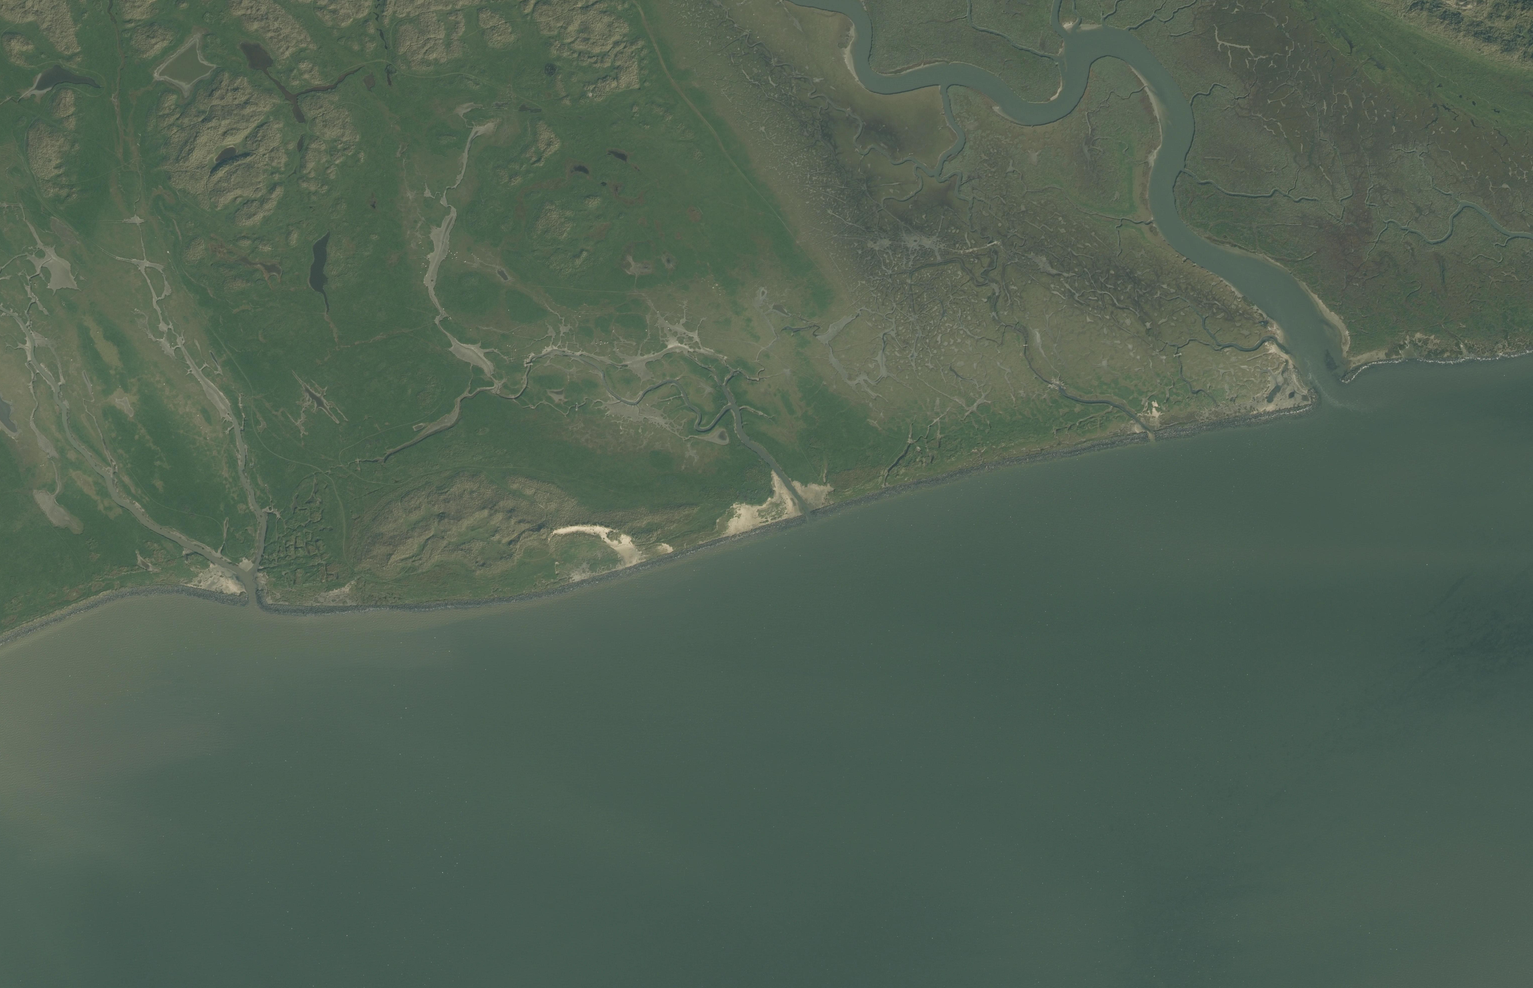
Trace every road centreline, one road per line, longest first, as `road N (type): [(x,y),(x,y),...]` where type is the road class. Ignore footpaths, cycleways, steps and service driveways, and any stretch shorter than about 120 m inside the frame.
road 1 (track): [(662,66),(653,86),(592,128),(533,209),(516,256),(529,297),(516,362),(533,363),(574,397),(576,422),(536,428),(486,463),(367,481),(327,341),(375,264),(400,183)]
road 2 (track): [(400,183),(408,169),(451,152),(473,123),(498,115),(507,129),(485,172),(500,234),(581,291),(705,302),(724,312),(745,341)]
road 3 (track): [(0,157),(20,167),(53,206),(83,201),(137,162),(216,228),(248,234),(302,218),(344,216),(391,122)]
road 4 (track): [(1174,357),(1045,392),(977,382),(940,417),(885,418),(798,374),(756,369),(745,341)]
road 5 (track): [(745,341),(735,189),(722,149),(662,66),(635,0)]
road 6 (track): [(563,179),(557,116),(528,88),(452,75),(391,122)]
road 7 (track): [(987,247),(1003,249),(1067,367),(1058,386)]
road 8 (track): [(366,66),(412,109),(446,129),(469,127)]

